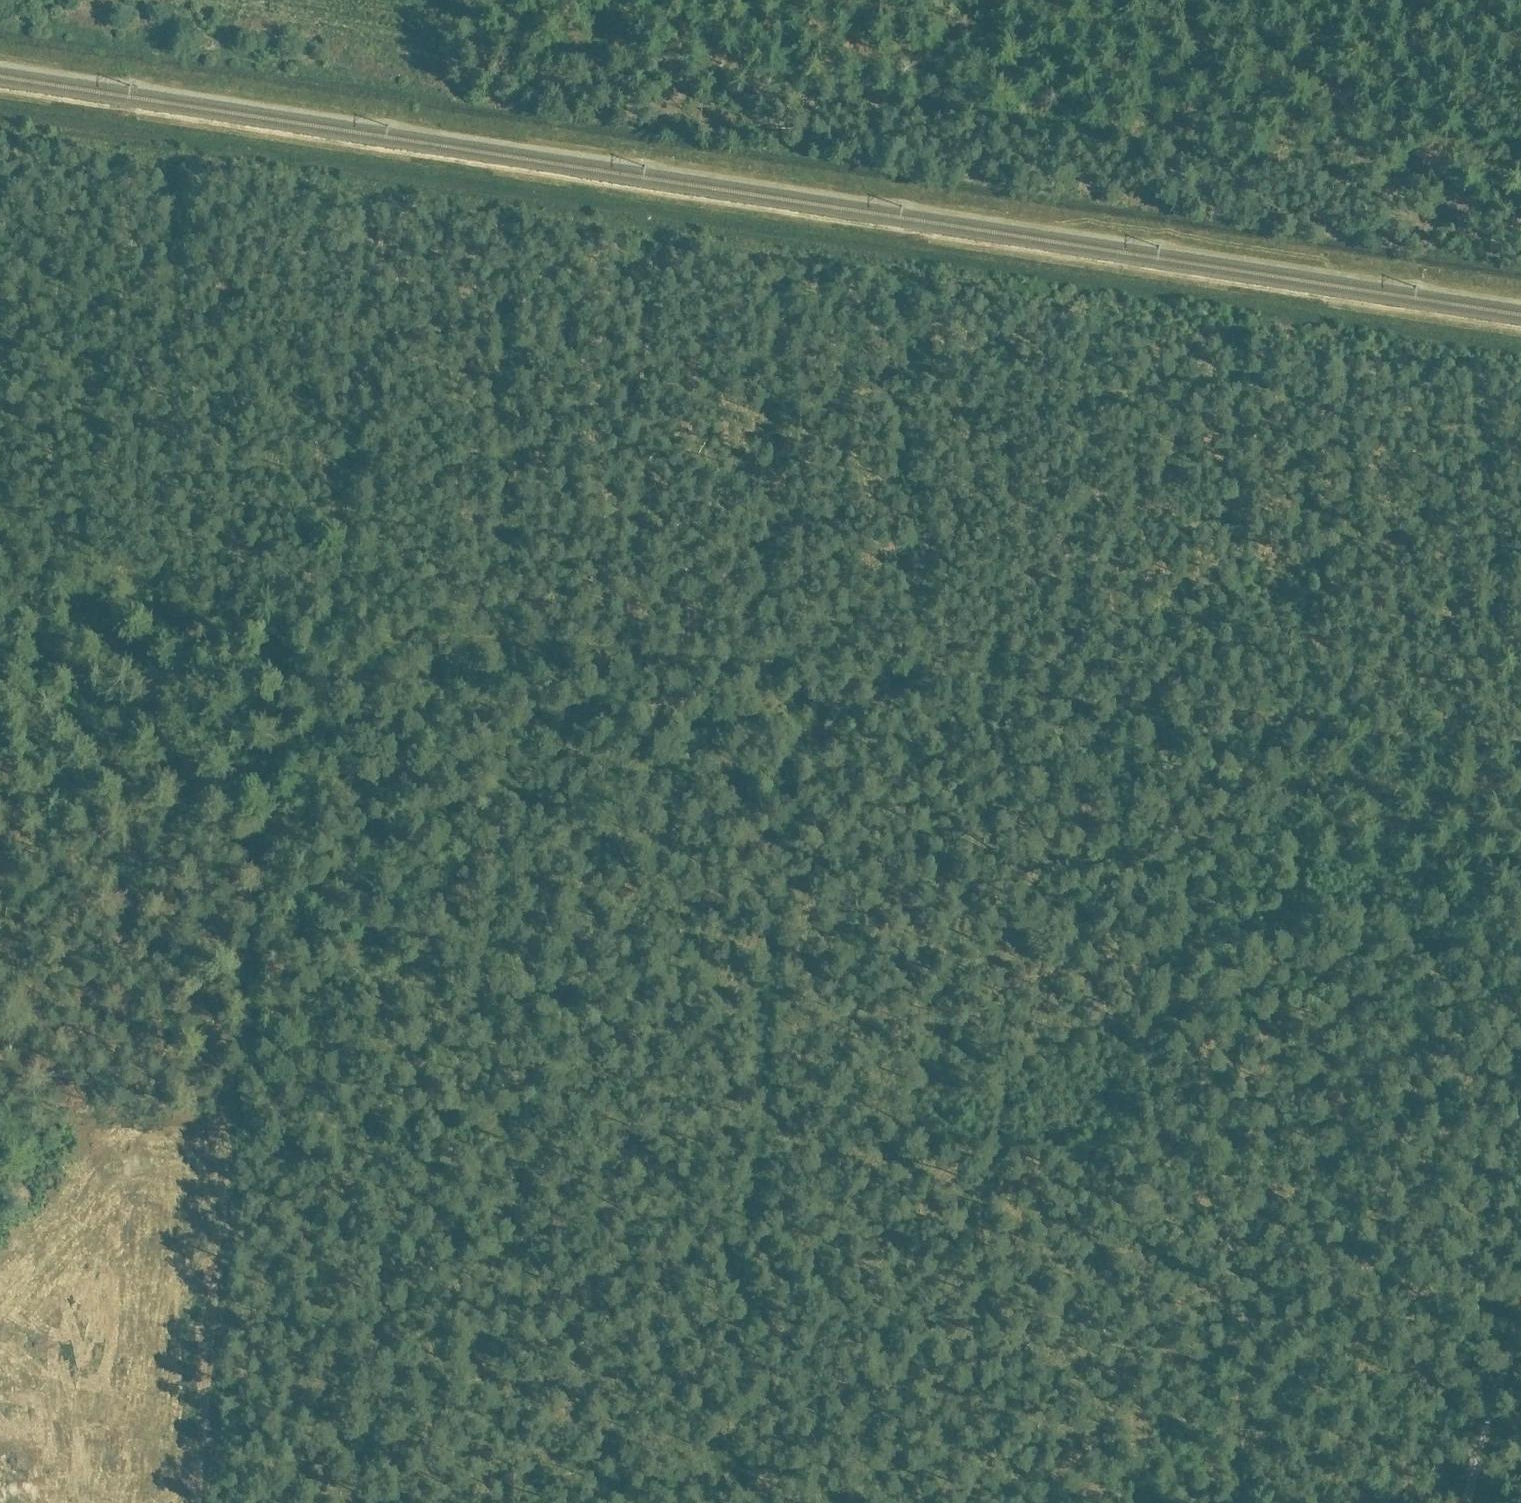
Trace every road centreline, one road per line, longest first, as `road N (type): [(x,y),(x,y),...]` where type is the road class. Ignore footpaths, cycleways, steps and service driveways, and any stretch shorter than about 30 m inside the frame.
road 1 (track): [(0,603),(873,673),(1520,738)]
road 2 (track): [(197,1502),(287,626)]
road 3 (track): [(1520,1313),(1481,1386),(1452,1502)]

